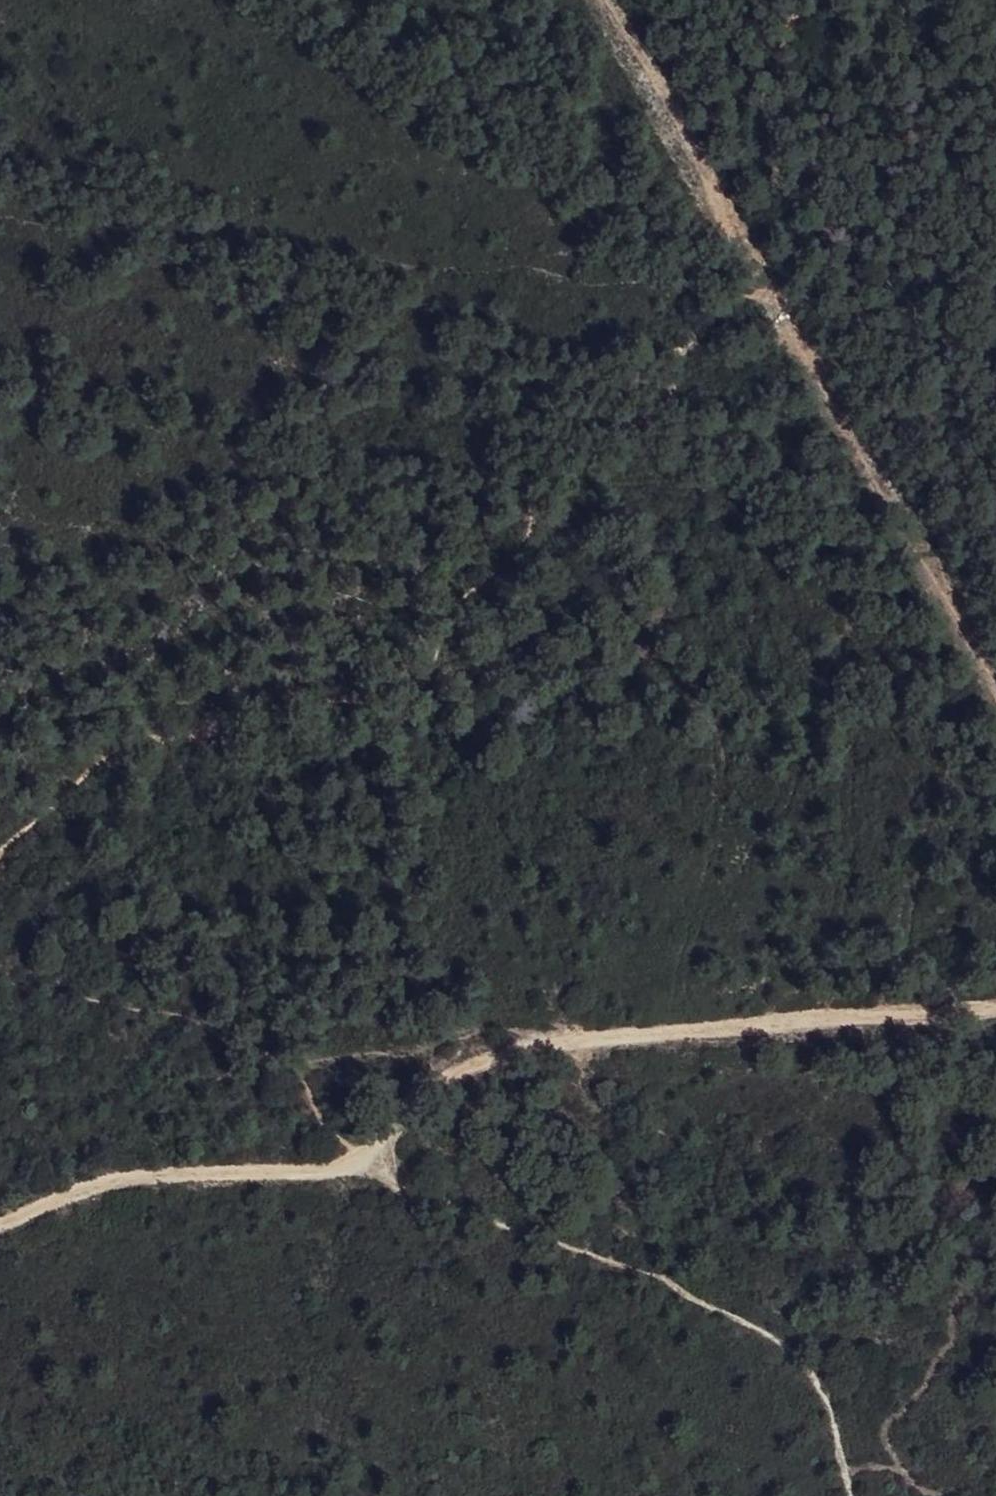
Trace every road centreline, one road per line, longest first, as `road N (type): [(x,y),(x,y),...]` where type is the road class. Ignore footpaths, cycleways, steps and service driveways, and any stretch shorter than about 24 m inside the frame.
road 1 (track): [(995,1014),(527,1047),(424,1100),(355,1170),(128,1178),(0,1231)]
road 2 (track): [(995,662),(906,517),(615,0)]

